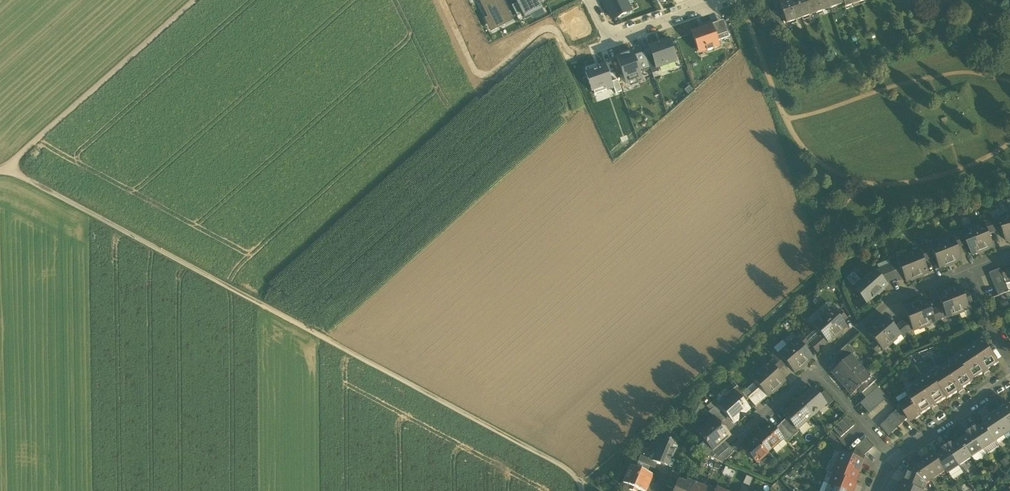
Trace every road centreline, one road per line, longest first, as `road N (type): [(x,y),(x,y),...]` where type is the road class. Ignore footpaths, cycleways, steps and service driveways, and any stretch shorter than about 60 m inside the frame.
road 1 (track): [(6,167),(582,481)]
road 2 (track): [(6,167),(197,0)]
road 3 (residential): [(972,266),(888,303),(815,369)]
road 4 (residential): [(591,0),(612,41),(722,0)]
road 5 (residential): [(1009,381),(895,458)]

